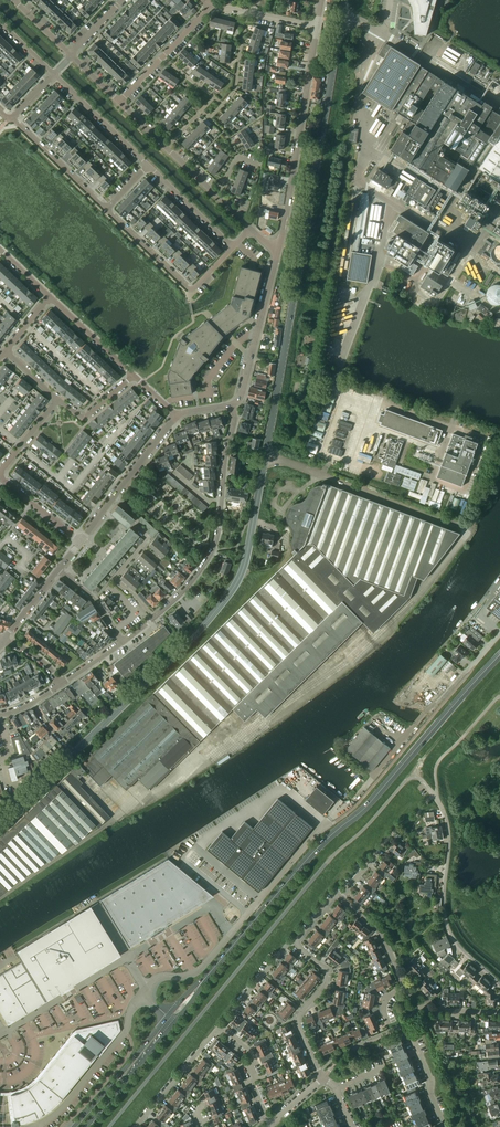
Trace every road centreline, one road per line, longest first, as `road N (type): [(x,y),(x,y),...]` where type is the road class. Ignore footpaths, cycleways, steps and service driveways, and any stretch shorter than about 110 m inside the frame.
road 1 (secondary): [(0,825),(179,651),(232,591),(246,563),(343,0)]
road 2 (secondary): [(207,976),(499,656)]
road 3 (unclassified): [(146,989),(203,966),(329,824)]
road 4 (residential): [(271,1124),(252,1084),(251,1051),(221,1030),(137,1126)]
road 5 (residential): [(154,618),(212,551),(232,405)]
road 6 (unclassified): [(278,253),(317,28)]
road 7 (residential): [(499,986),(446,923),(449,829),(433,794)]
road 8 (residential): [(233,246),(190,289),(106,209)]
road 9 (residential): [(322,1078),(297,1019),(325,984),(326,970),(297,943)]
road 10 (residential): [(154,618),(114,578),(146,537),(114,496)]
road 11 (unclassified): [(232,405),(243,393),(278,253)]
road 12 (secondary): [(168,1016),(74,1126)]
road 13 (secondary): [(87,1126),(174,1020)]
road 14 (residential): [(106,209),(10,119)]
road 15 (residential): [(53,75),(148,165)]

